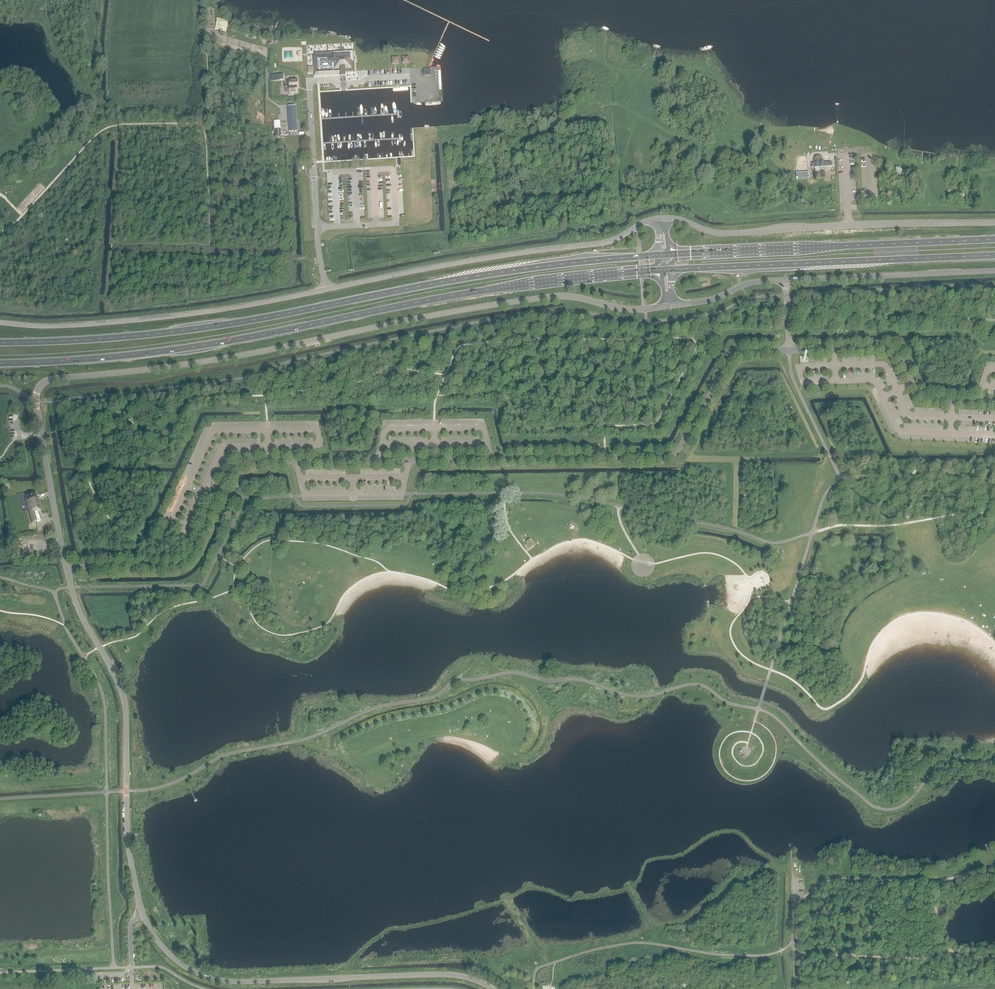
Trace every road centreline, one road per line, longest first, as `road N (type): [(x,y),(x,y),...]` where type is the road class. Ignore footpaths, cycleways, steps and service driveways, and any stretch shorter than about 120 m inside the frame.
road 1 (unclassified): [(66,567),(183,562),(229,472),(249,462),(670,455),(730,359),(789,351),(785,280)]
road 2 (tertiary): [(66,567),(37,402),(48,381),(229,357),(550,297),(630,310),(669,306)]
road 3 (tertiary): [(0,322),(96,323),(234,308),(603,243),(663,218)]
road 4 (trunk): [(0,363),(185,348),(491,289),(661,270)]
road 5 (trunk): [(660,255),(477,276),(183,331),(0,342)]
road 6 (tertiary): [(493,988),(449,975),(212,978),(168,953),(142,913)]
road 7 (unclassified): [(663,218),(724,233),(994,223)]
road 8 (trunk): [(994,239),(670,255)]
road 9 (trunk): [(671,269),(994,255)]
road 10 (tertiary): [(127,791),(124,698),(80,613),(66,567)]
road 11 (unclassified): [(785,280),(994,271)]
road 12 (unclassified): [(0,799),(127,791)]
road 13 (tertiary): [(142,913),(127,791)]
road 14 (unclassified): [(669,306),(785,280)]

